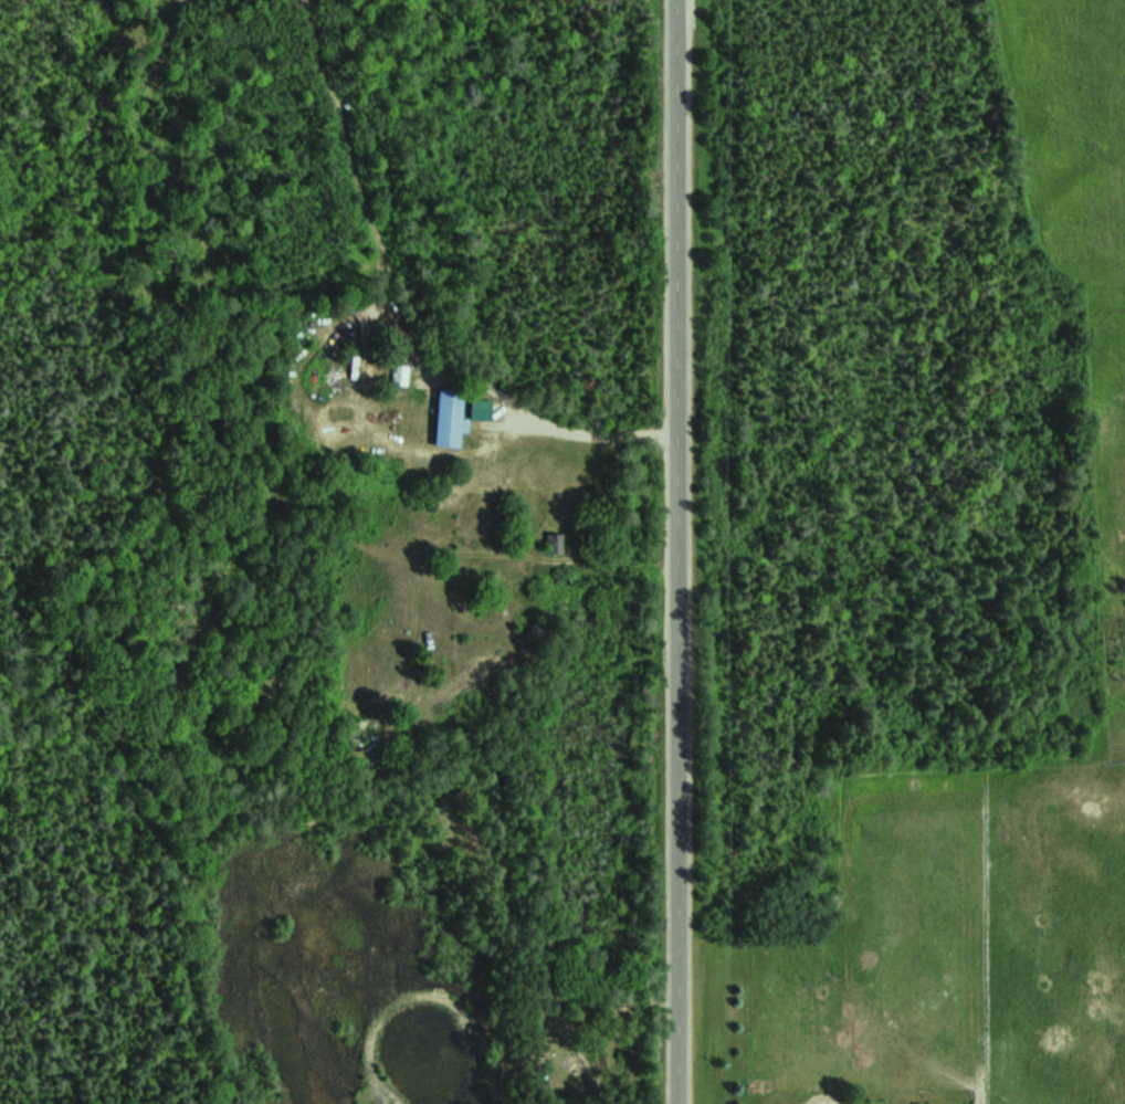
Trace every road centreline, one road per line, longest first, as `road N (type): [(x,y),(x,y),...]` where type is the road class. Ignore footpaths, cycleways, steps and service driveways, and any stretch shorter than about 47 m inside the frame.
road 1 (secondary): [(682,1103),(689,0)]

